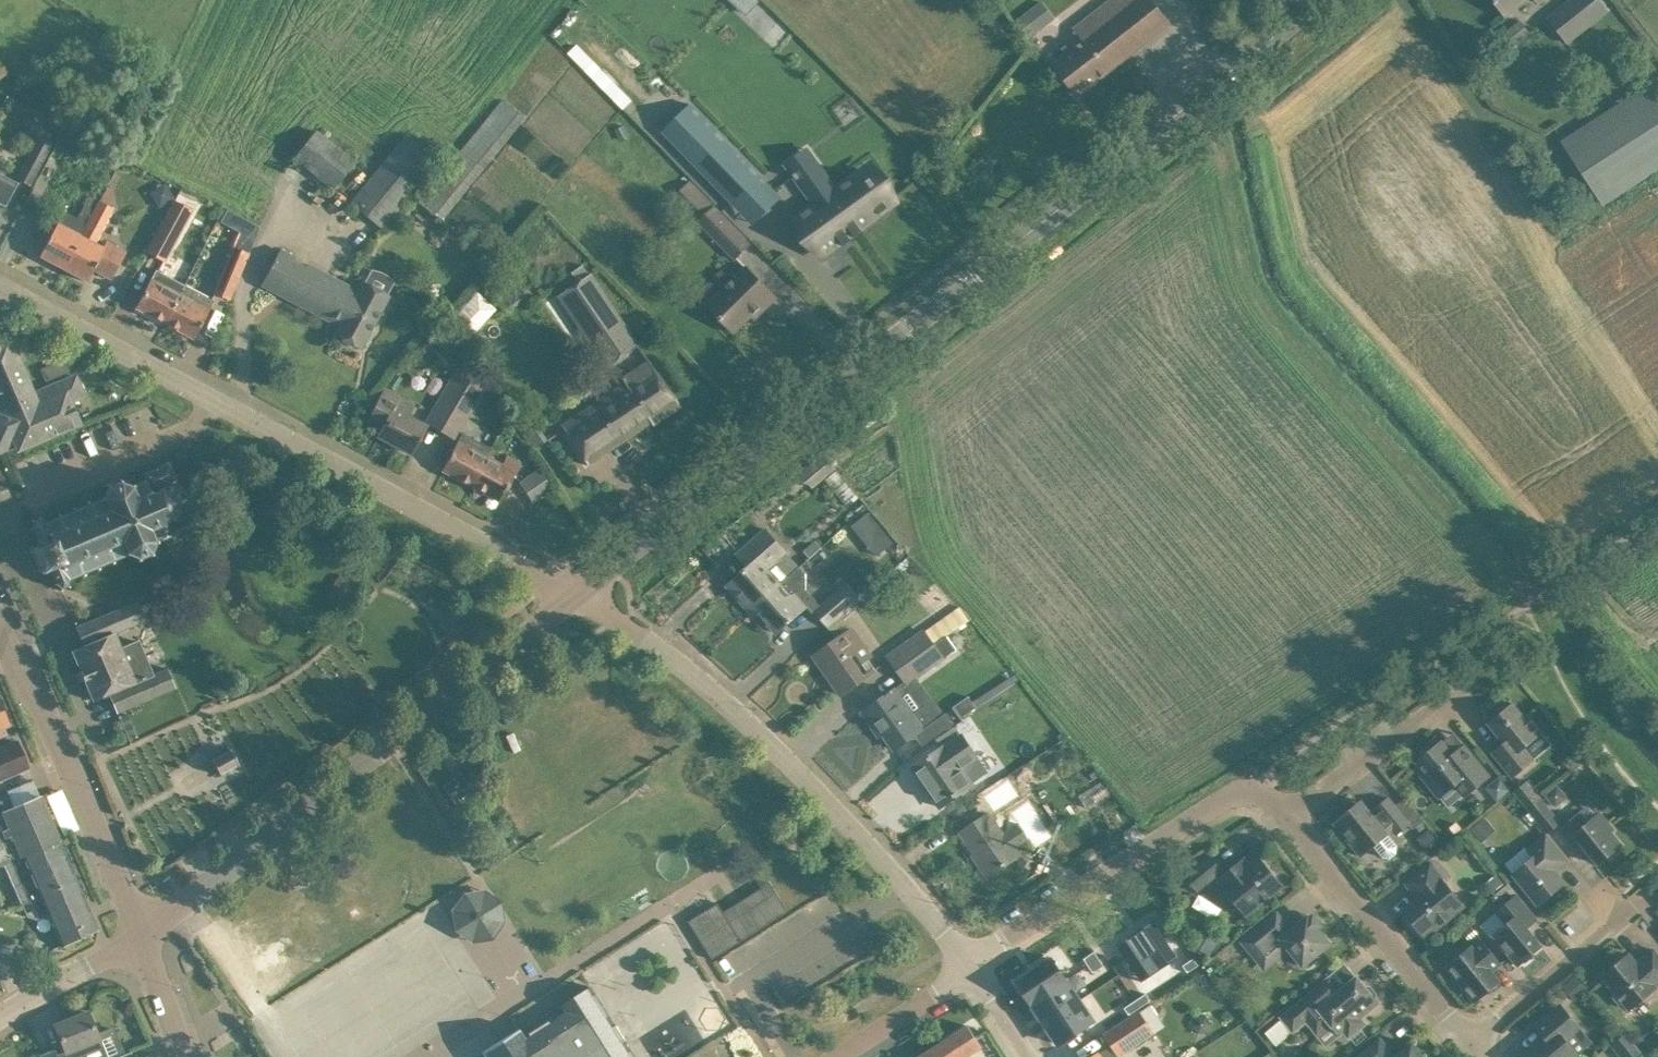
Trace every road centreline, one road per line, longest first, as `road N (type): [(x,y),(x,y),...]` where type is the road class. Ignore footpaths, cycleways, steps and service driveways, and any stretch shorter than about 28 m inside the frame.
road 1 (tertiary): [(583,591),(1311,0)]
road 2 (residential): [(583,591),(0,283)]
road 3 (tertiary): [(137,941),(583,591)]
road 4 (residential): [(971,962),(729,702),(583,591)]
road 5 (residential): [(1287,811),(1255,791),(1230,795),(971,962)]
road 6 (secondary): [(137,941),(0,617)]
road 7 (residential): [(1476,1043),(1287,811)]
road 8 (residential): [(1287,811),(1483,687)]
road 9 (residential): [(1476,1043),(1629,913),(1617,898)]
road 10 (residential): [(840,1056),(971,962)]
road 11 (secondary): [(183,1056),(137,941)]

